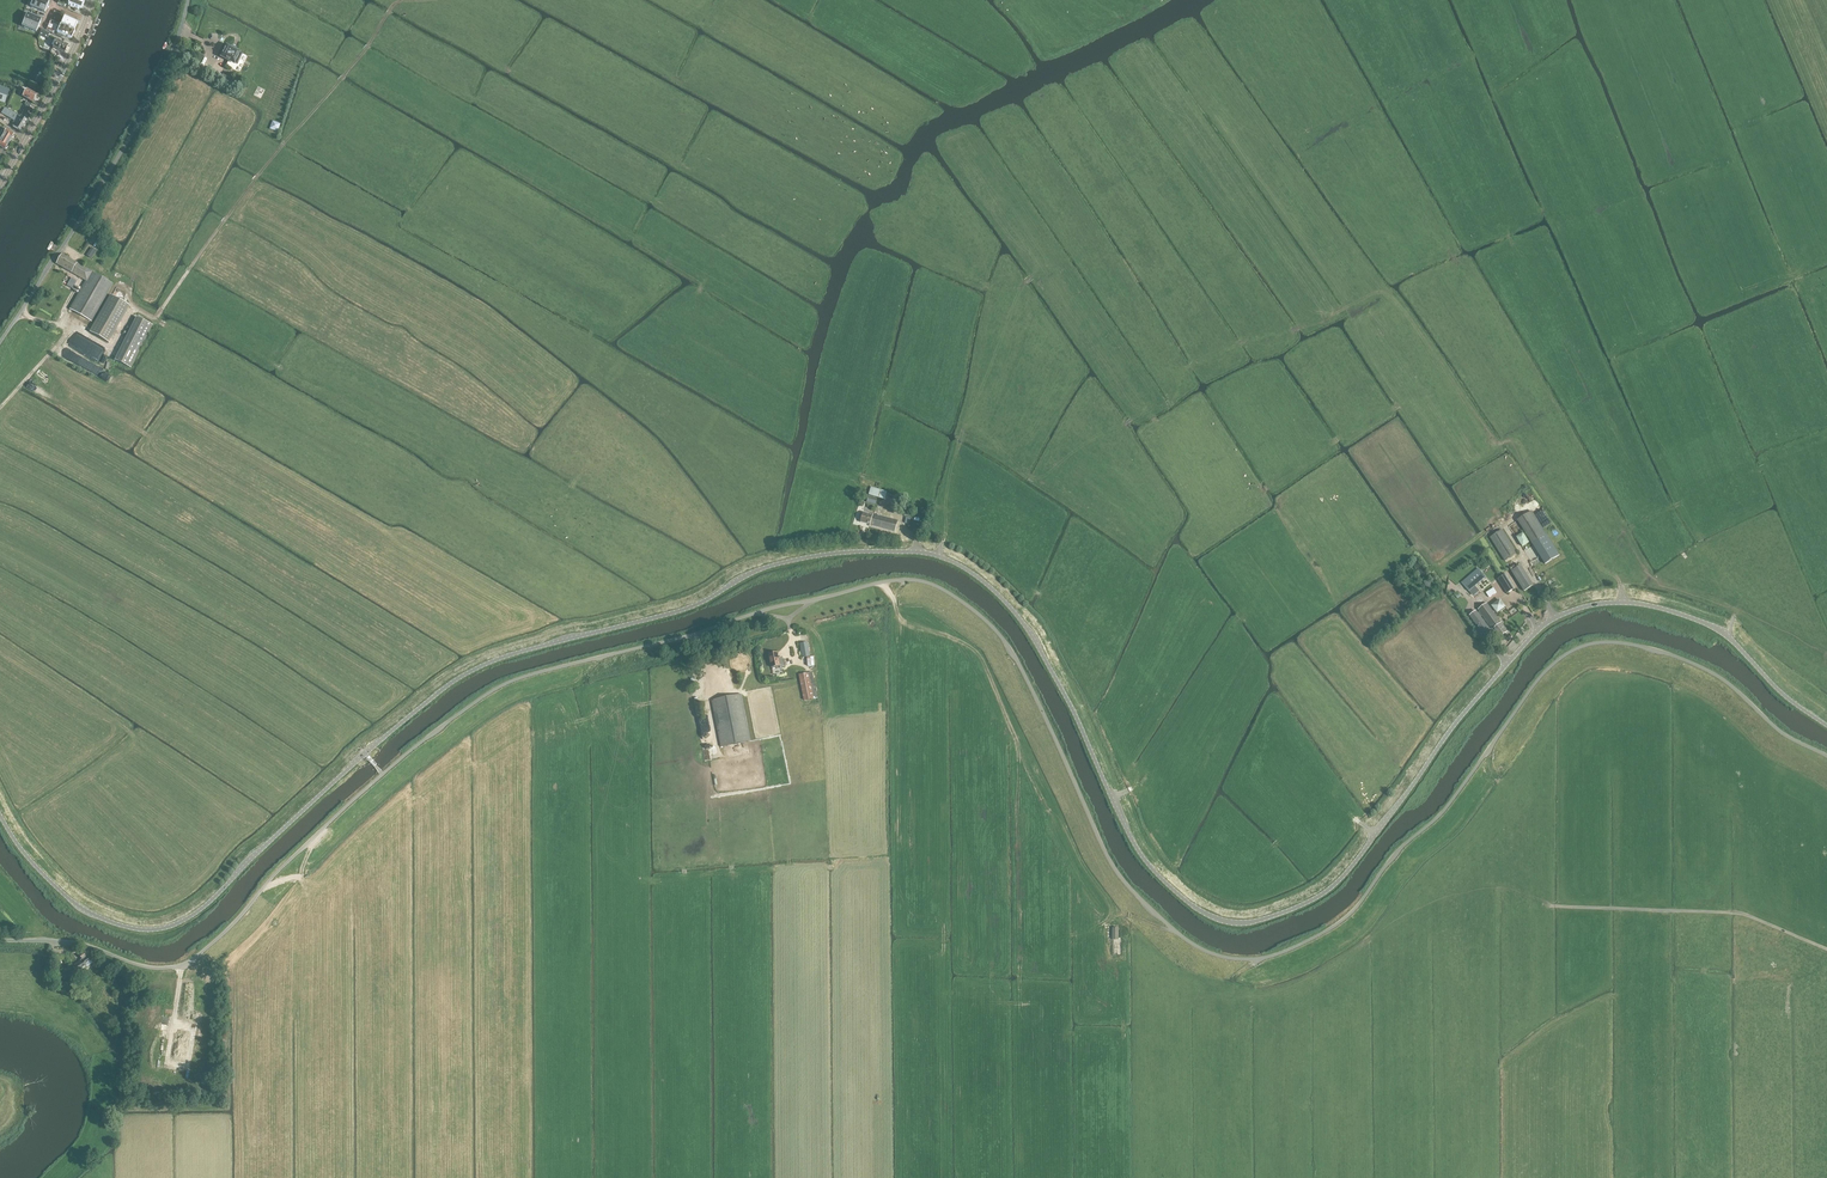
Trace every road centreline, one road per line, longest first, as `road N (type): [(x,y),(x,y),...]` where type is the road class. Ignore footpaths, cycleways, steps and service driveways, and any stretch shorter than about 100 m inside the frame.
road 1 (unclassified): [(0,942),(82,943),(141,966),(182,966),(229,929),(383,774),(504,685),(888,581),(937,587),(999,634),(1115,870),(1187,940),(1234,959),(1277,955),(1350,914),(1395,855),(1446,808),(1543,675),(1584,646),(1618,643),(1689,662),(1729,684),(1786,735),(1826,756)]
road 2 (unclassified): [(117,924),(165,929),(183,922),(364,754),(486,664),(684,610),(764,568),(826,555),(927,555),(990,588),(1033,637),(1151,869),(1195,908),(1224,921),(1268,918),(1333,887),(1518,652),(1574,610),(1638,604),(1712,627),(1826,725)]
road 3 (track): [(1152,414),(1172,403),(1185,370),(1237,345),(1341,316),(1387,291),(1497,447),(1521,444),(1605,549),(1625,603)]
road 4 (track): [(20,314),(112,347),(133,310),(158,315),(259,175),(347,72)]
road 5 (unclassified): [(0,344),(139,124),(190,0)]
road 6 (track): [(1826,949),(1742,913),(1558,906)]
road 7 (tertiary): [(6,176),(95,0)]
road 8 (track): [(1021,990),(1033,952),(1060,936),(1128,914),(1176,932)]
road 9 (track): [(0,408),(71,329),(65,311),(82,282),(52,264)]
road 10 (unclassified): [(117,924),(53,886),(0,812)]
road 11 (track): [(962,436),(937,559)]

